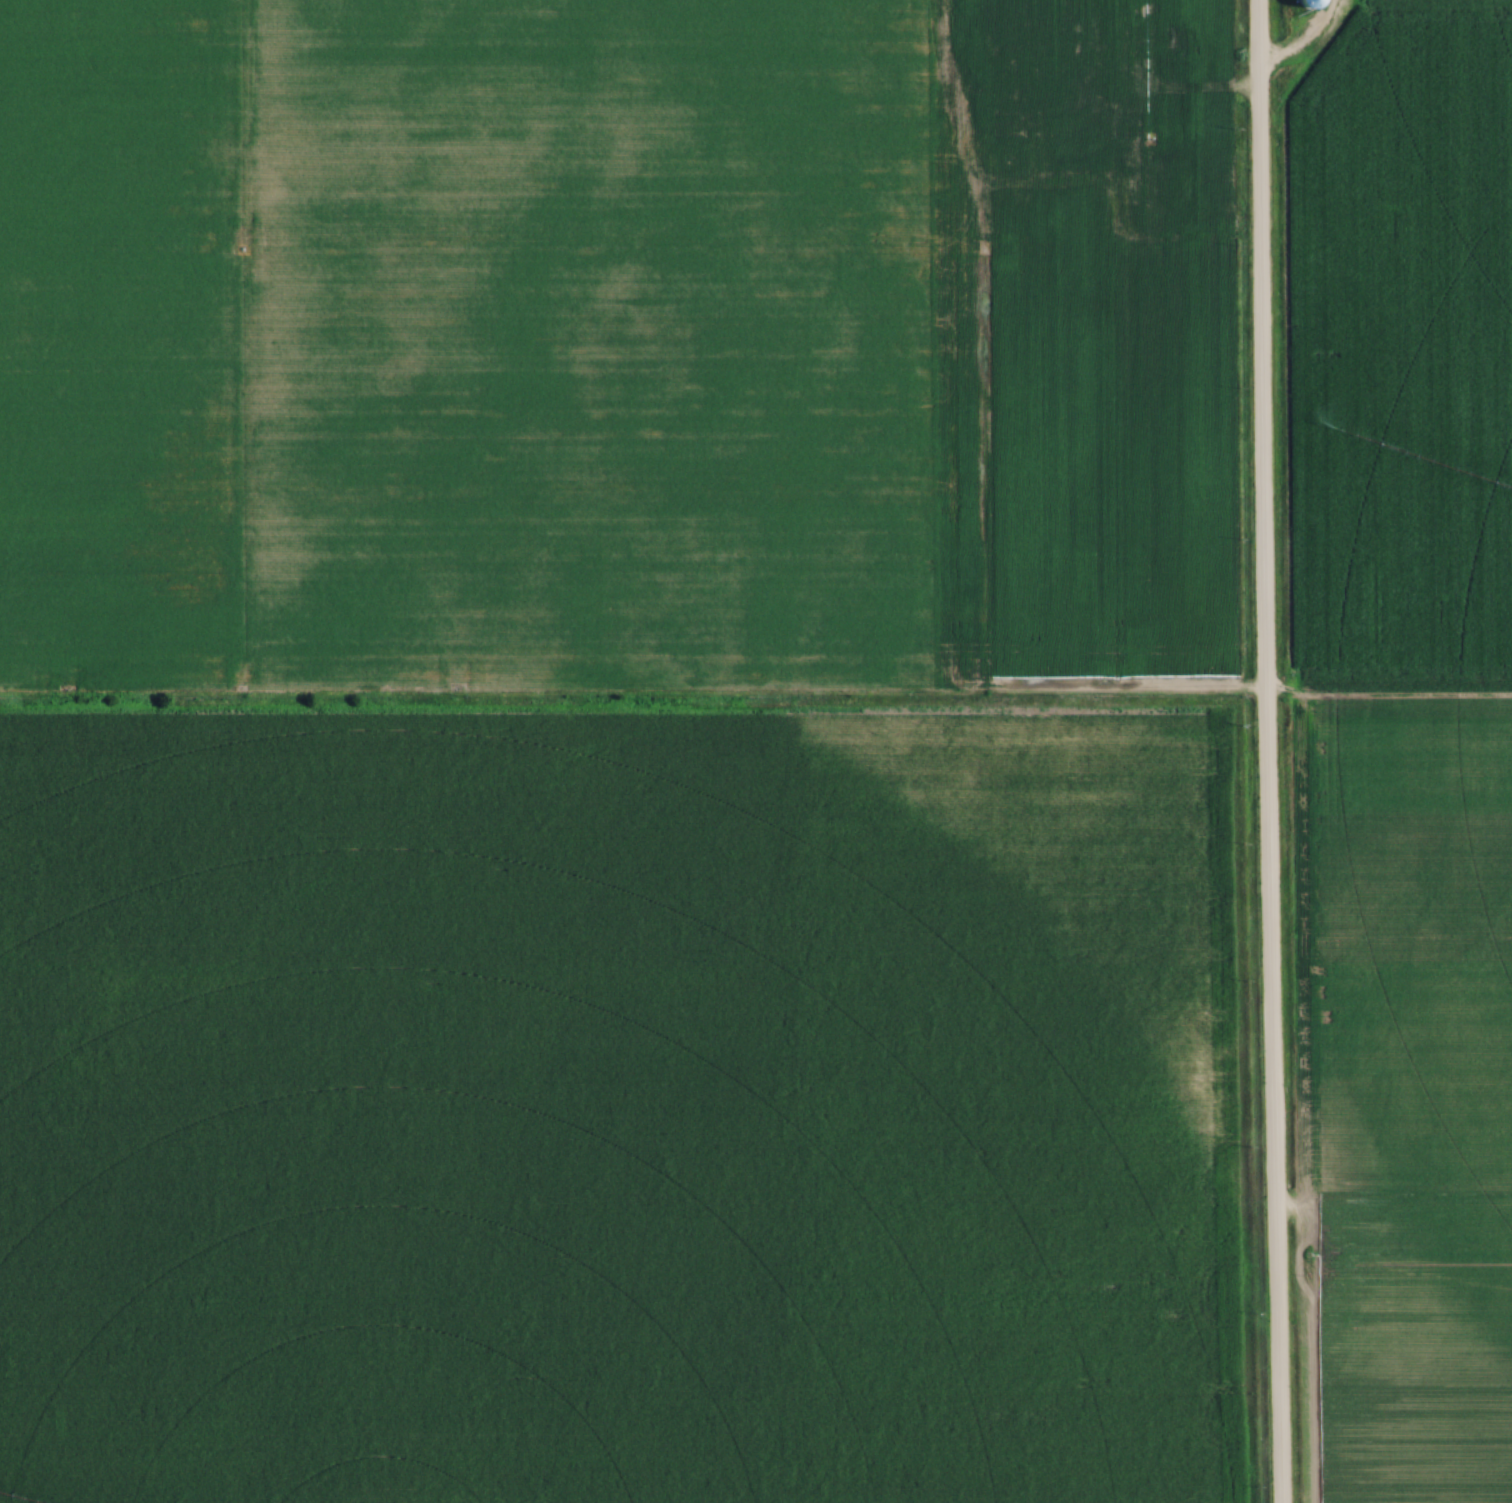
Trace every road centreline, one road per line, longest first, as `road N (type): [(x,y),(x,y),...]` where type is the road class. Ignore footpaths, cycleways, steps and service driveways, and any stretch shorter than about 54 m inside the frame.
road 1 (residential): [(1280,1502),(1256,0)]

